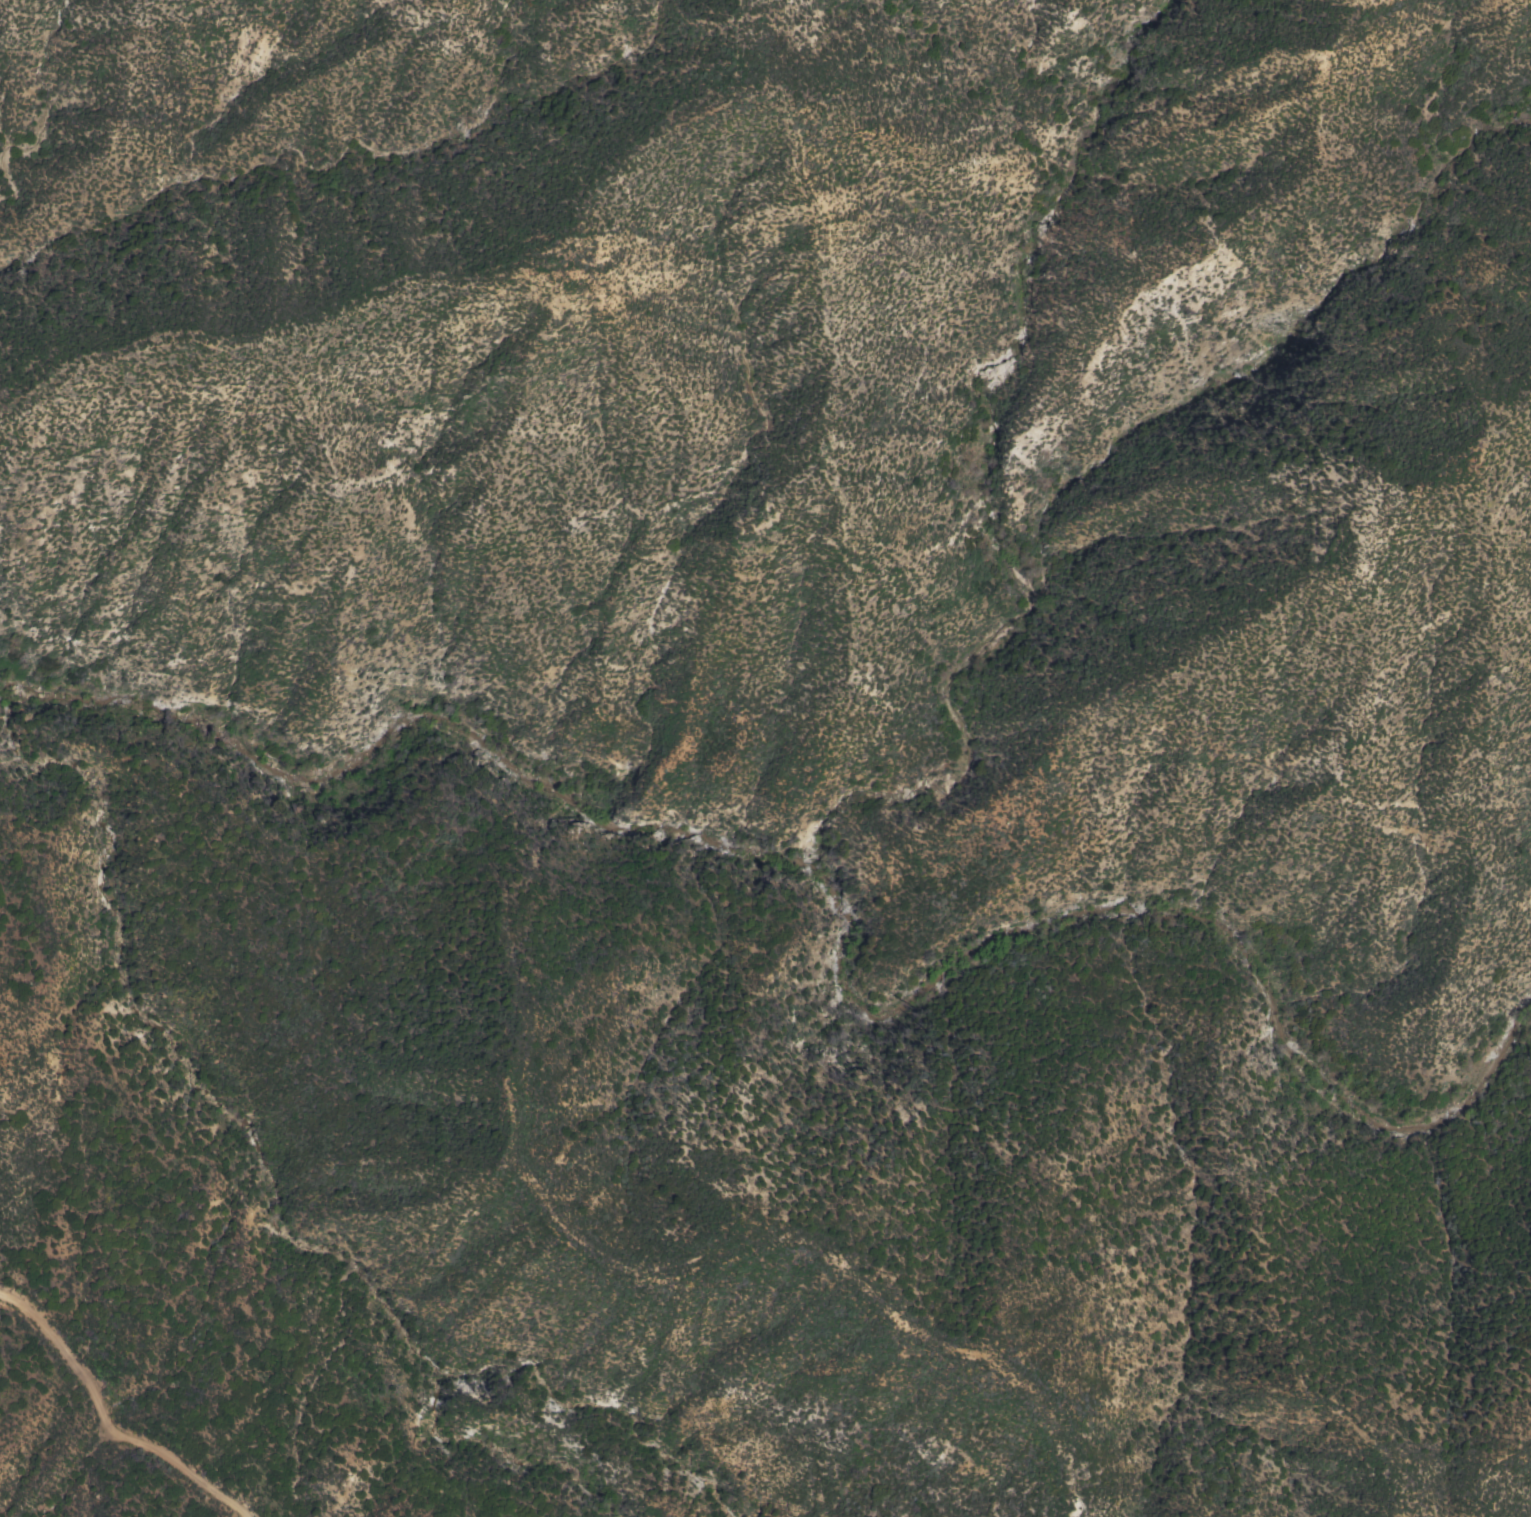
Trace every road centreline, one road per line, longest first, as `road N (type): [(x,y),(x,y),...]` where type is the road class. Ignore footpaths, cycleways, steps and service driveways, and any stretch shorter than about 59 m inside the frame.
road 1 (track): [(0,1296),(40,1318),(113,1437),(242,1516)]

